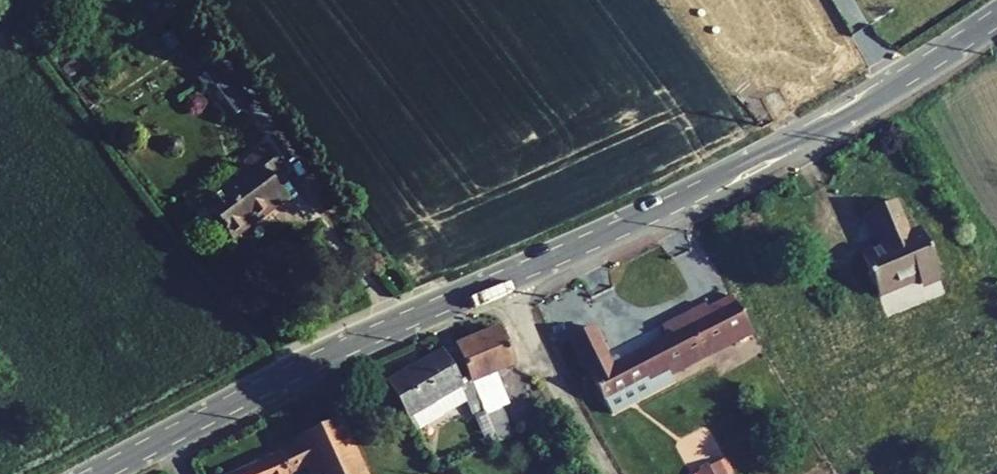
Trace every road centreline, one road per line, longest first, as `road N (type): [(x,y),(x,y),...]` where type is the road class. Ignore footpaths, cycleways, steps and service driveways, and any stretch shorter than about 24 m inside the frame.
road 1 (tertiary): [(996,16),(891,86),(688,195),(346,345),(95,473)]
road 2 (track): [(503,278),(609,473)]

